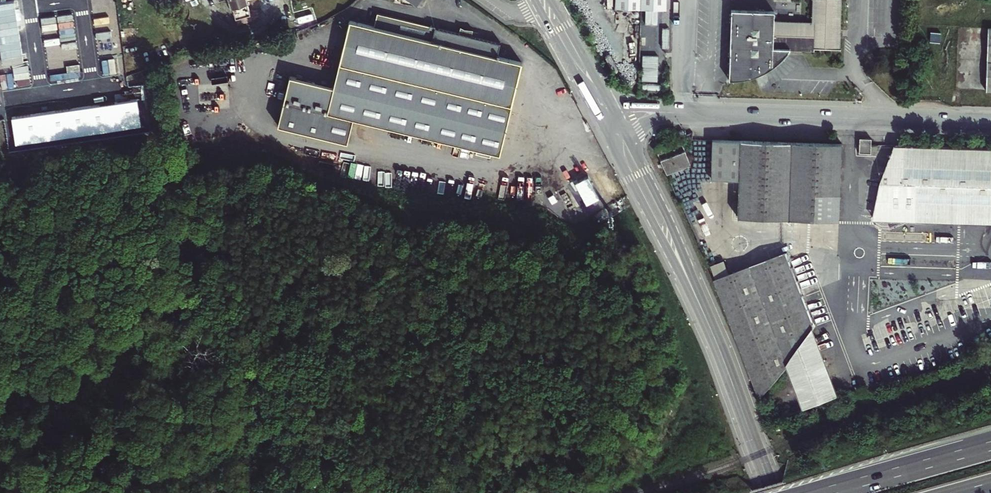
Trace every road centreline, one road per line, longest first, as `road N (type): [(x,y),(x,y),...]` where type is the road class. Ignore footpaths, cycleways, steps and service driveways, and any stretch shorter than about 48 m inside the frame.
road 1 (tertiary): [(694,293),(665,213),(553,0)]
road 2 (tertiary): [(538,8),(694,293)]
road 3 (tertiary): [(694,293),(771,492)]
road 4 (motorway): [(990,446),(823,492)]

